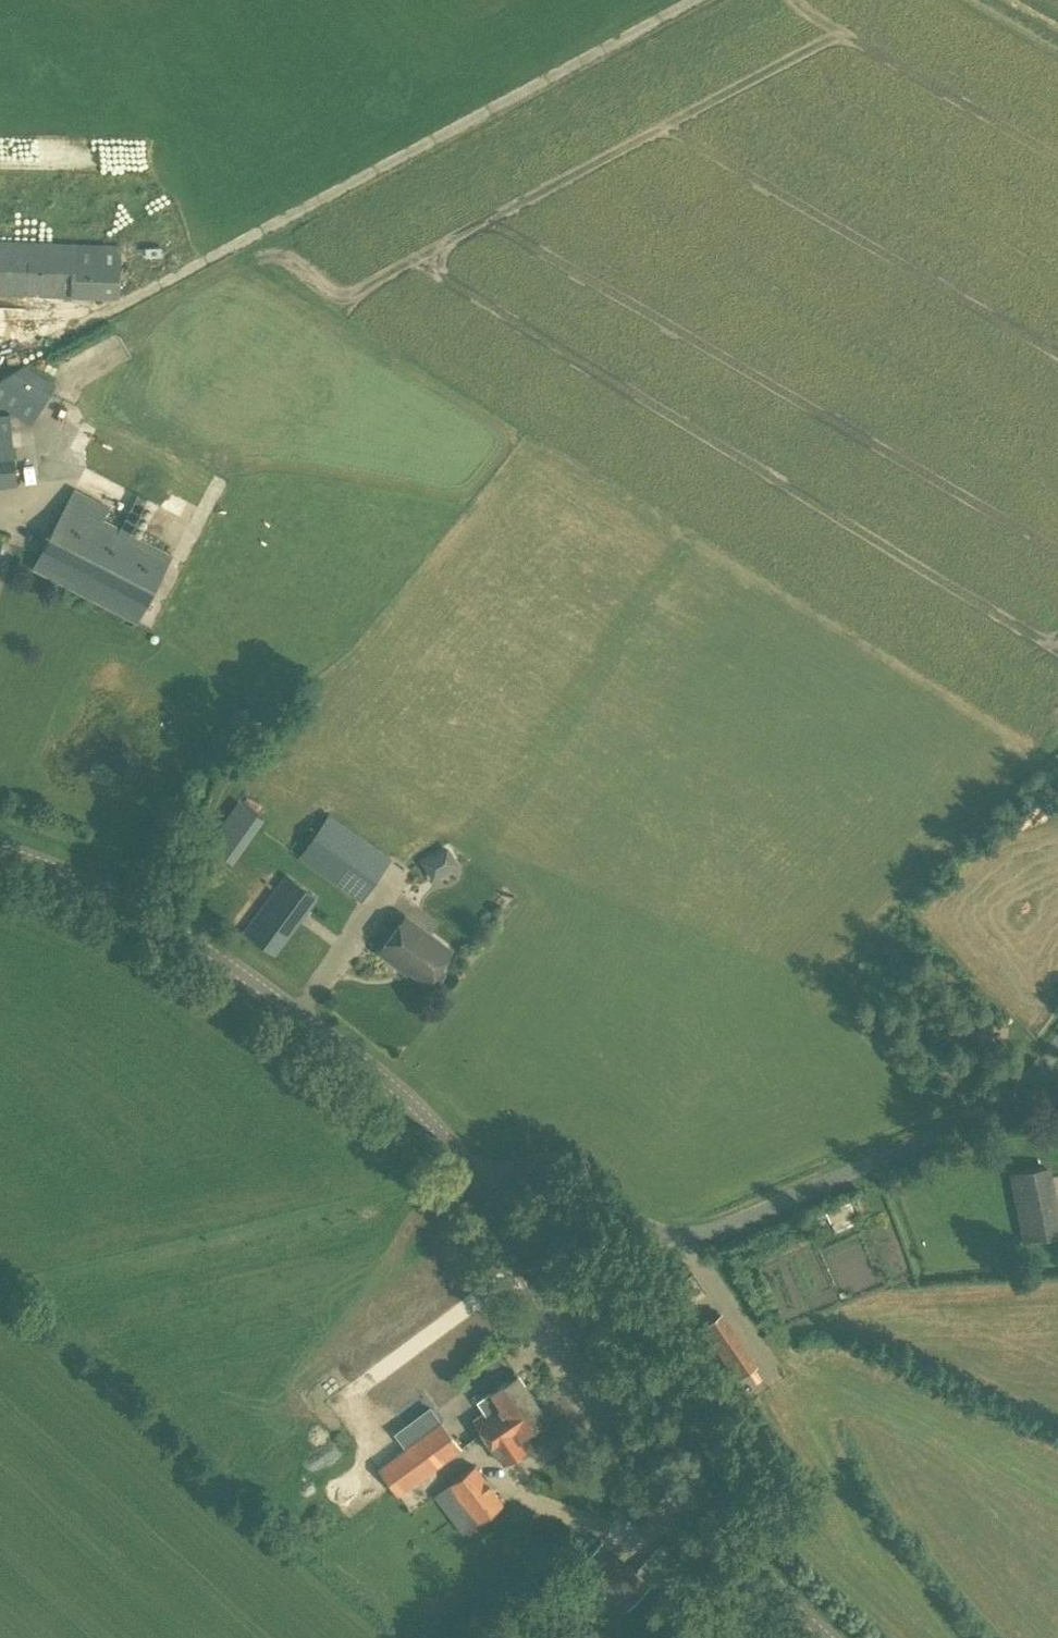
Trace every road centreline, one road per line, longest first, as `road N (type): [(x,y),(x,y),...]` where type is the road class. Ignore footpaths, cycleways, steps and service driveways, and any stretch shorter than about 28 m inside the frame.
road 1 (track): [(100,312),(682,0)]
road 2 (unclassified): [(485,1191),(554,1157),(584,1172),(635,1222),(705,1233),(947,1129),(1032,1078),(1057,1044)]
road 3 (tertiary): [(485,1191),(383,1074),(175,924),(0,848)]
road 4 (tertiary): [(820,1637),(676,1509),(597,1423),(485,1191)]

